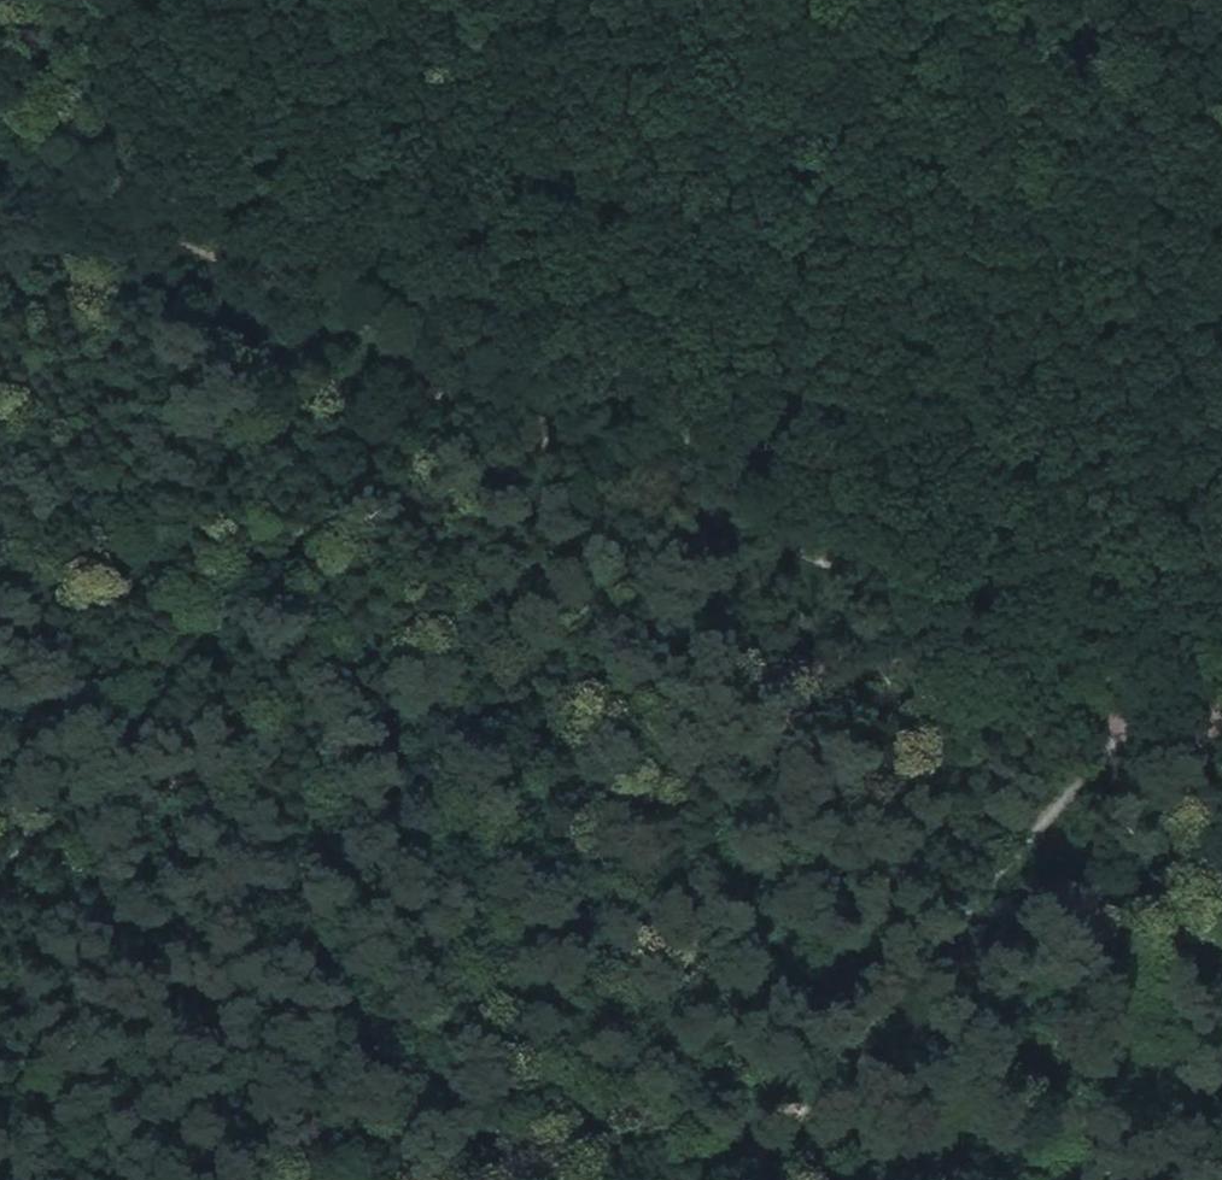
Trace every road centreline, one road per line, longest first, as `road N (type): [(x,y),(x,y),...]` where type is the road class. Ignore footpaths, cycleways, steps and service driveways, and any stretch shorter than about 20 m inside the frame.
road 1 (track): [(1114,717),(0,158)]
road 2 (track): [(440,380),(0,878)]

